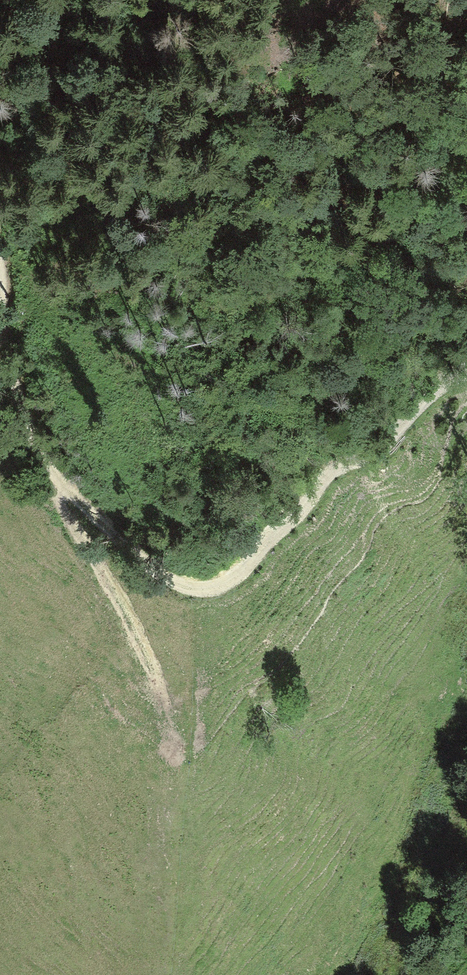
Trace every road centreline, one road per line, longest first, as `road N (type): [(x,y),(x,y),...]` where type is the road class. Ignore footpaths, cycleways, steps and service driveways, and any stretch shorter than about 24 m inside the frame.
road 1 (track): [(0,280),(7,371),(51,476),(114,542),(165,582),(194,591),(237,581),(306,511),(326,477),(384,448),(435,393),(466,374)]
road 2 (track): [(51,476),(158,688)]

